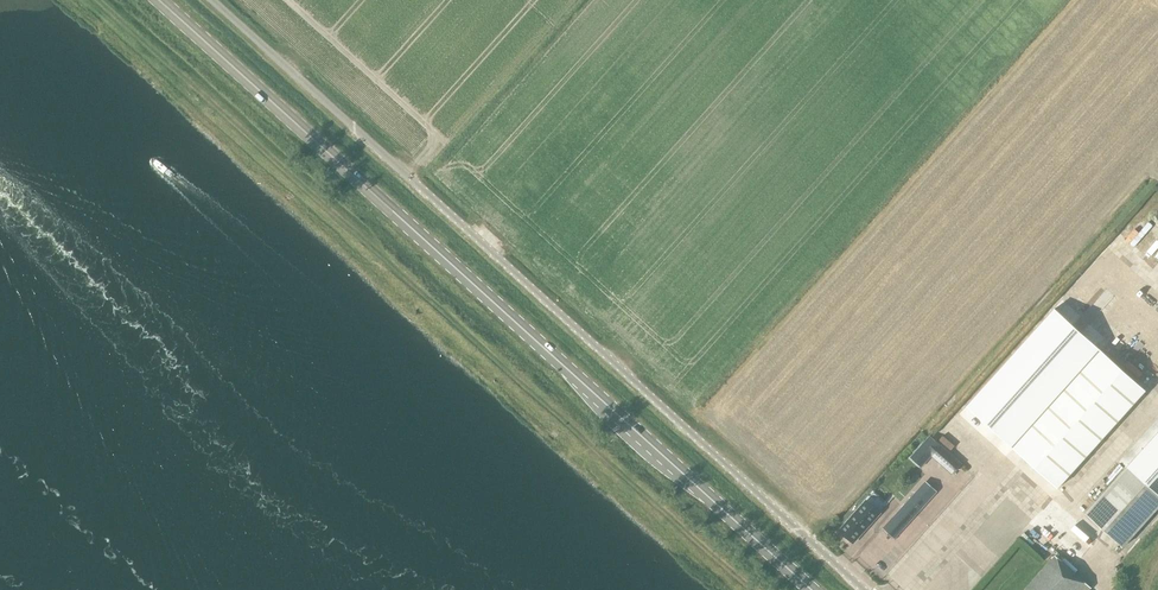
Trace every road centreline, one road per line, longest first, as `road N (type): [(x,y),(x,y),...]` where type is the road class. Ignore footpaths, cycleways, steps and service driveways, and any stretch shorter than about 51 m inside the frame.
road 1 (unclassified): [(866,589),(213,0)]
road 2 (track): [(94,0),(747,589)]
road 3 (primary): [(811,589),(160,0)]

